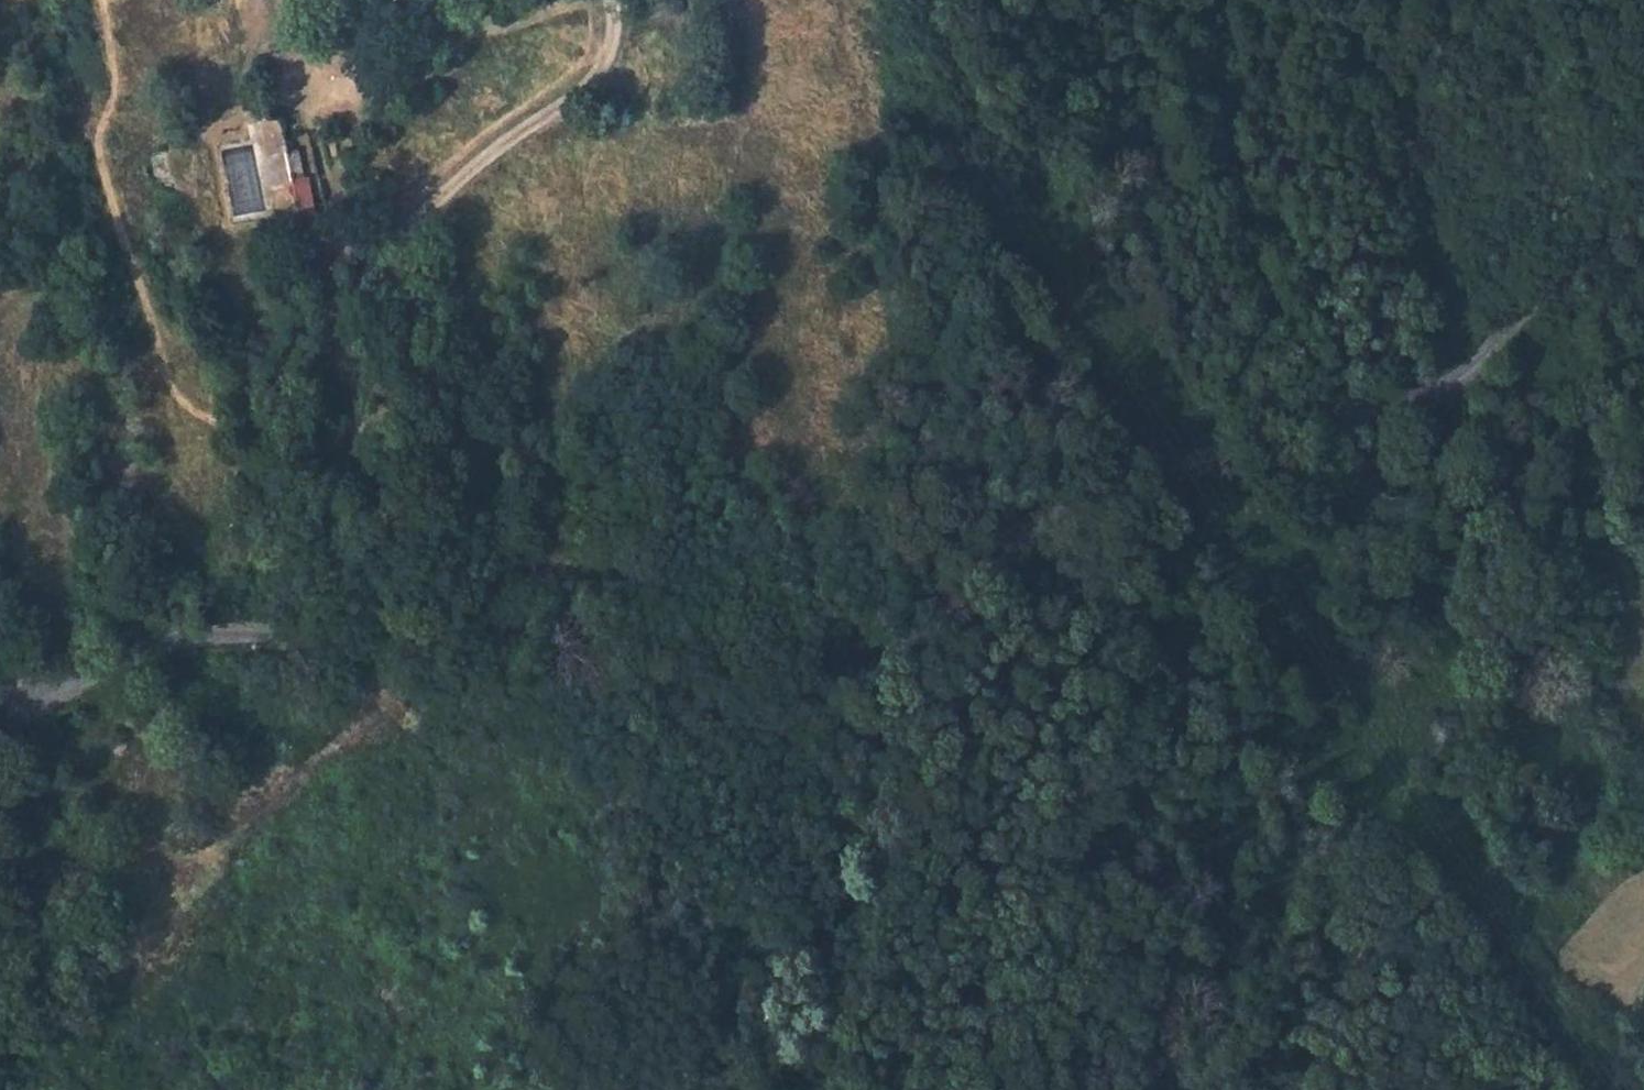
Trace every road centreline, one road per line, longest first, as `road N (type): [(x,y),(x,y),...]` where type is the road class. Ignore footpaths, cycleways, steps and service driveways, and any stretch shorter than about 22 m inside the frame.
road 1 (residential): [(1643,215),(1580,258),(1435,387),(1262,439),(1065,516),(846,669),(609,632),(136,654),(0,737)]
road 2 (track): [(603,0),(614,39),(600,76),(450,187),(353,273),(340,320),(377,641)]
road 3 (track): [(0,525),(44,707)]

